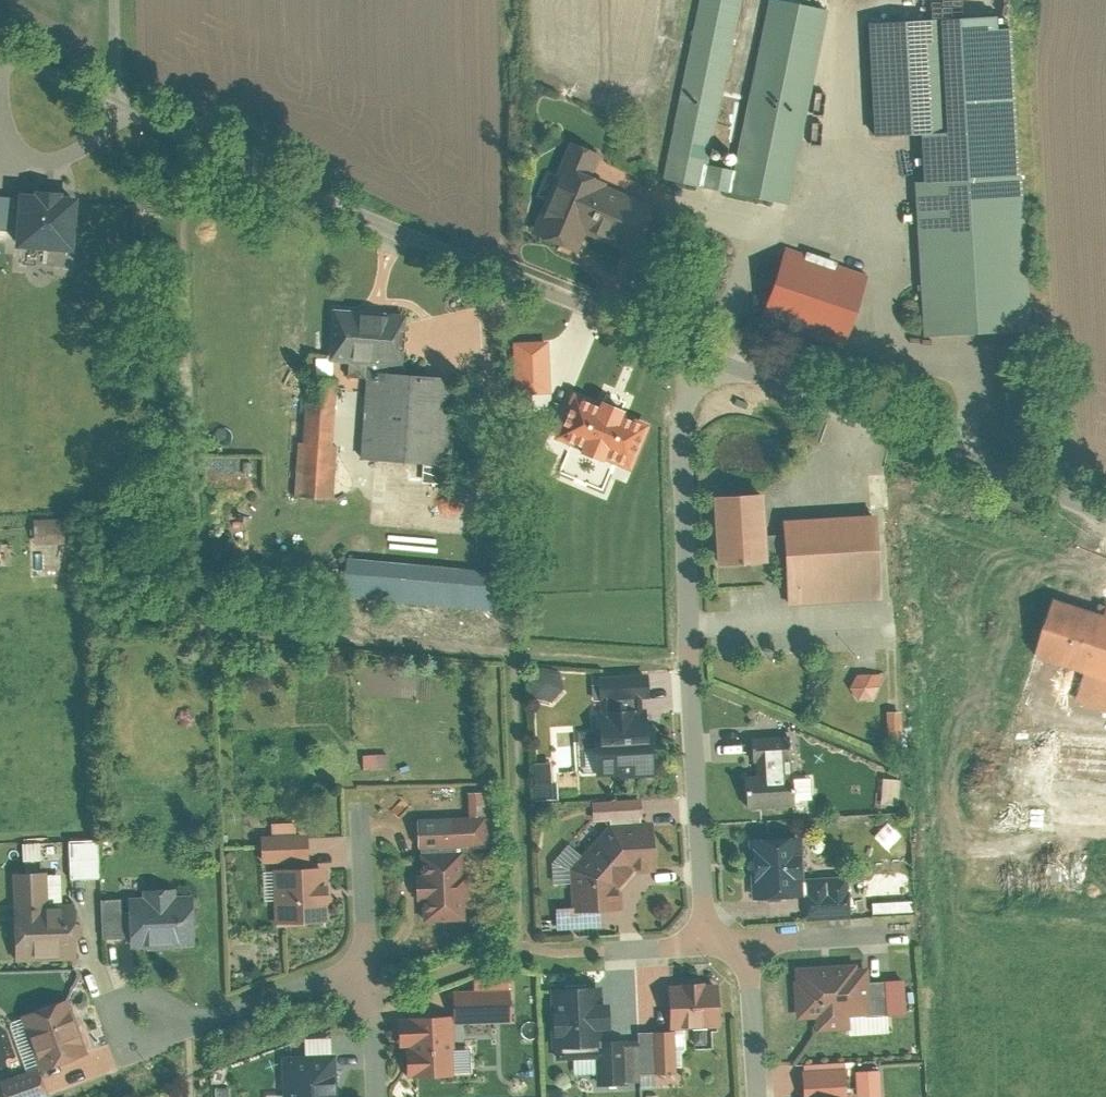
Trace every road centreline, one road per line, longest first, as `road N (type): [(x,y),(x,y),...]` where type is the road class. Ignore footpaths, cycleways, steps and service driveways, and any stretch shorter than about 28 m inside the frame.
road 1 (residential): [(689,340),(168,118),(0,32)]
road 2 (residential): [(734,940),(715,904),(701,828),(680,414),(689,340)]
road 3 (residential): [(1105,507),(689,340)]
road 4 (residential): [(136,1022),(200,1024),(369,971)]
road 5 (residential): [(359,807),(369,971)]
road 6 (residential): [(756,1096),(753,997),(734,940)]
road 7 (residential): [(734,940),(886,935)]
road 8 (residential): [(606,952),(734,940)]
road 9 (residential): [(369,971),(375,1096)]

